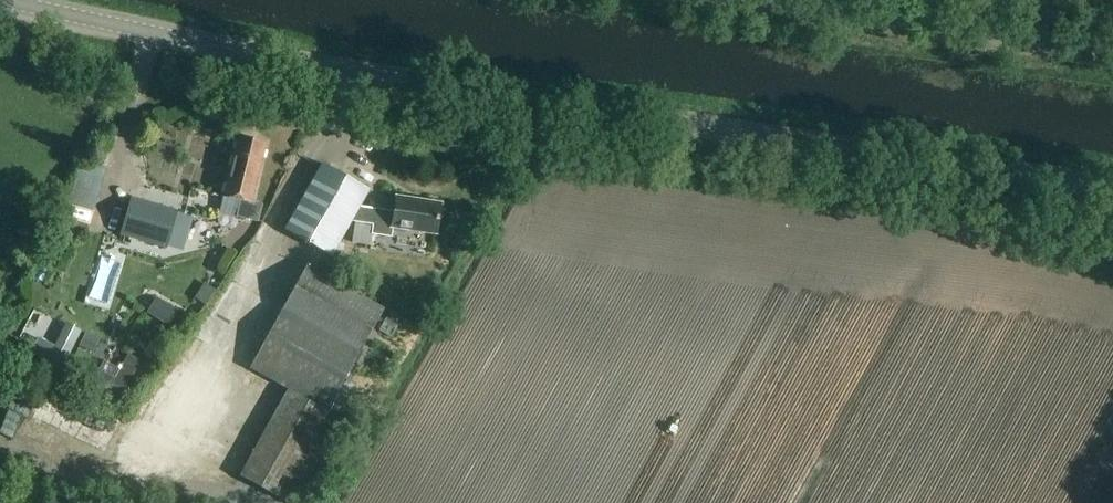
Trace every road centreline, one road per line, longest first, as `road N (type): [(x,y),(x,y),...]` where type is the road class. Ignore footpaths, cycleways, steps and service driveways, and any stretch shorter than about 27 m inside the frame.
road 1 (tertiary): [(1112,187),(361,72),(14,0)]
road 2 (unclassified): [(1112,54),(745,0)]

